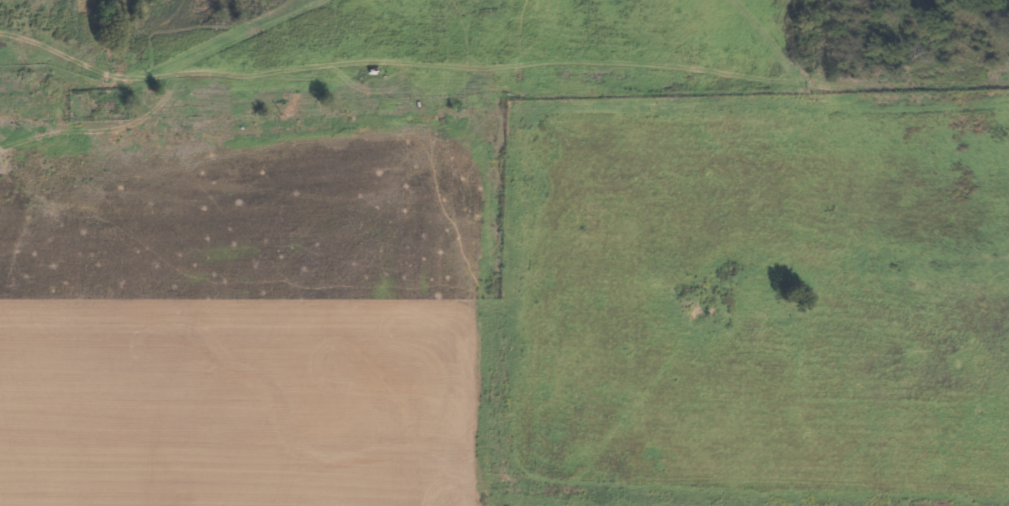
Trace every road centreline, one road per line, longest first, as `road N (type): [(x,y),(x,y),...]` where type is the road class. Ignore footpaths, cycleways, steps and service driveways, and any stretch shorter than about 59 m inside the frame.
road 1 (residential): [(0,163),(126,188),(321,178),(490,95),(670,44),(725,0)]
road 2 (residential): [(1008,276),(885,270),(733,238),(665,271),(584,277),(528,262),(455,179),(394,170),(321,178)]

